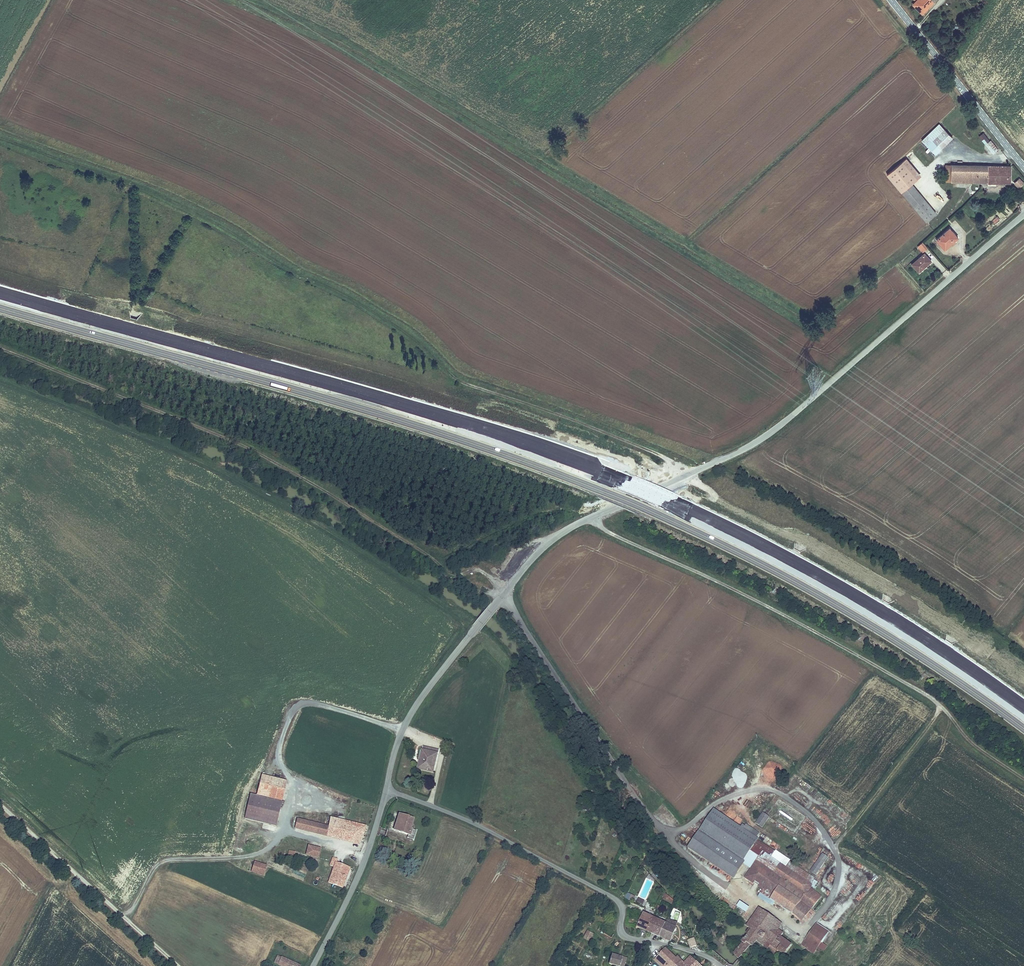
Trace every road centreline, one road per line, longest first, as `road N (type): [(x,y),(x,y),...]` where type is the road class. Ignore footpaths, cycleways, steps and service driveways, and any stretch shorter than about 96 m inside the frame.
road 1 (motorway): [(0,308),(434,432),(657,513),(832,600),(1023,727)]
road 2 (motorway): [(1023,709),(838,589),(612,477),(356,392),(0,293)]
road 3 (tertiary): [(1023,215),(773,431),(544,545),(410,713),(386,789)]
road 4 (track): [(0,135),(164,193),(376,310),(472,384),(664,455),(683,476)]
road 5 (track): [(507,589),(492,571),(449,571),(239,442),(0,345)]
road 6 (track): [(0,379),(212,465),(363,553),(472,633)]
road 7 (track): [(590,517),(925,693),(971,741),(1023,777)]
road 8 (unclassified): [(386,789),(463,818),(616,898),(631,938),(719,965)]
road 9 (track): [(0,802),(178,965)]
road 10 (secondary): [(891,0),(1023,167)]
road 11 (track): [(286,830),(258,855),(166,860),(125,917)]
road 12 (tertiary): [(386,789),(359,875),(312,965)]

